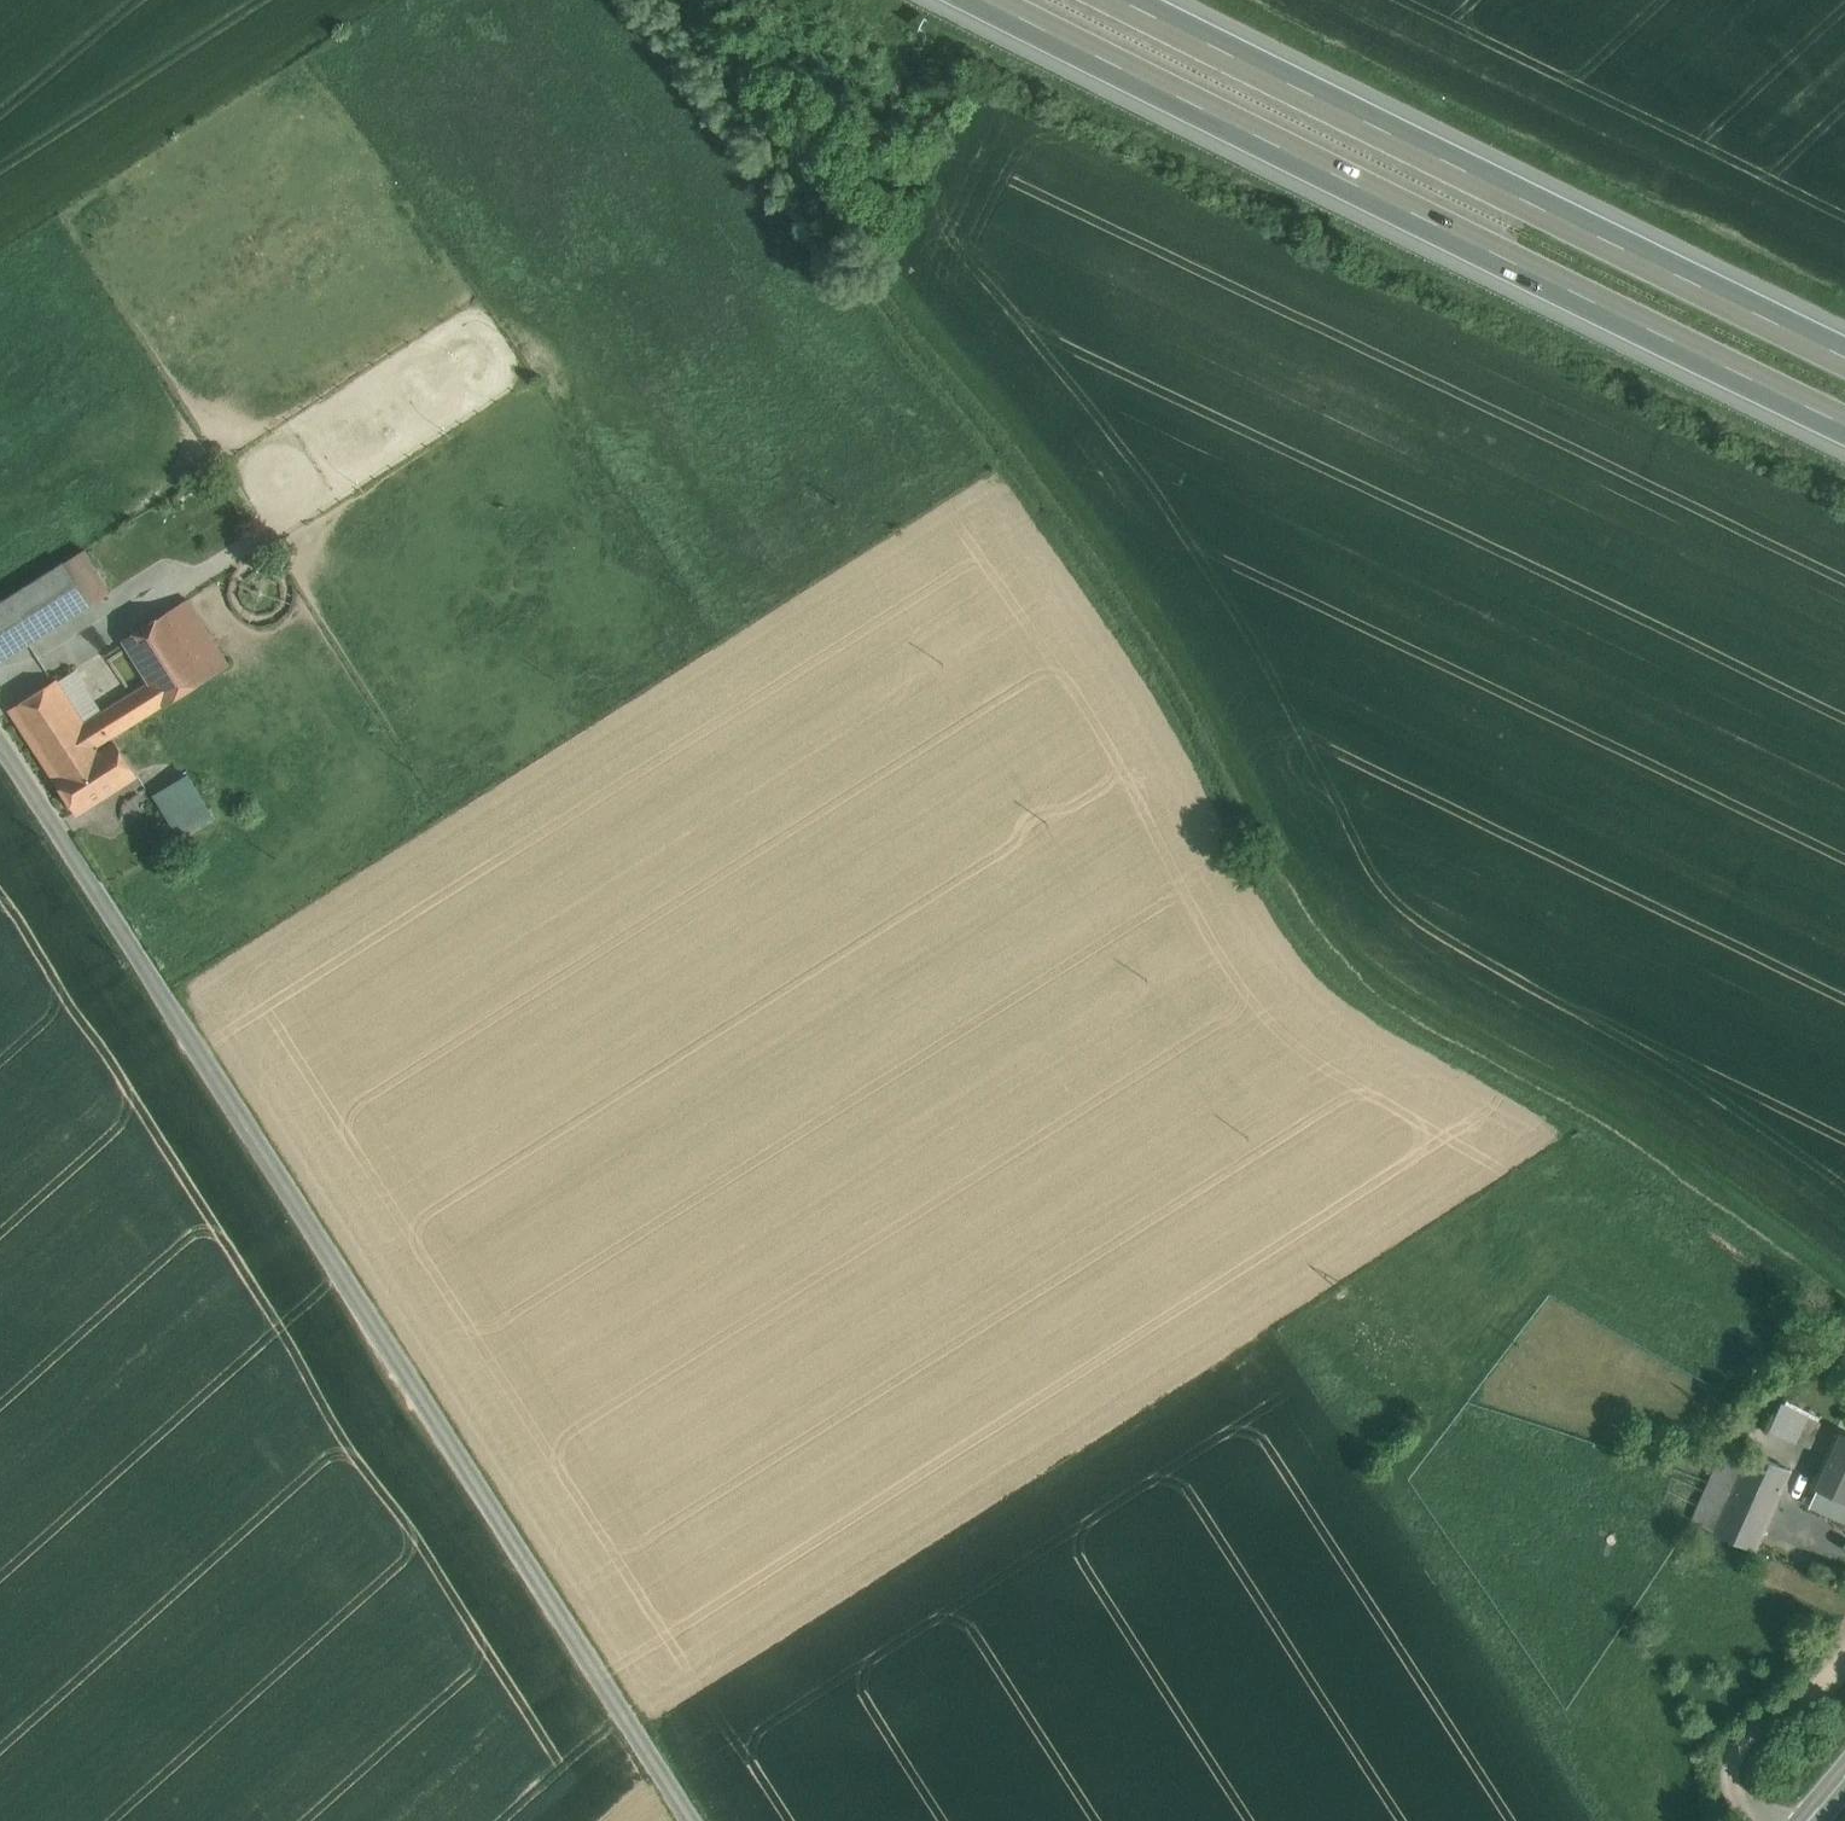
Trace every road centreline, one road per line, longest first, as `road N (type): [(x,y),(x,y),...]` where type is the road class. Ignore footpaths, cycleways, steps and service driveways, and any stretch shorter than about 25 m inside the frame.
road 1 (unclassified): [(694,1820),(0,740)]
road 2 (motorway): [(995,0),(1844,421)]
road 3 (motorway): [(1844,355),(1152,0)]

